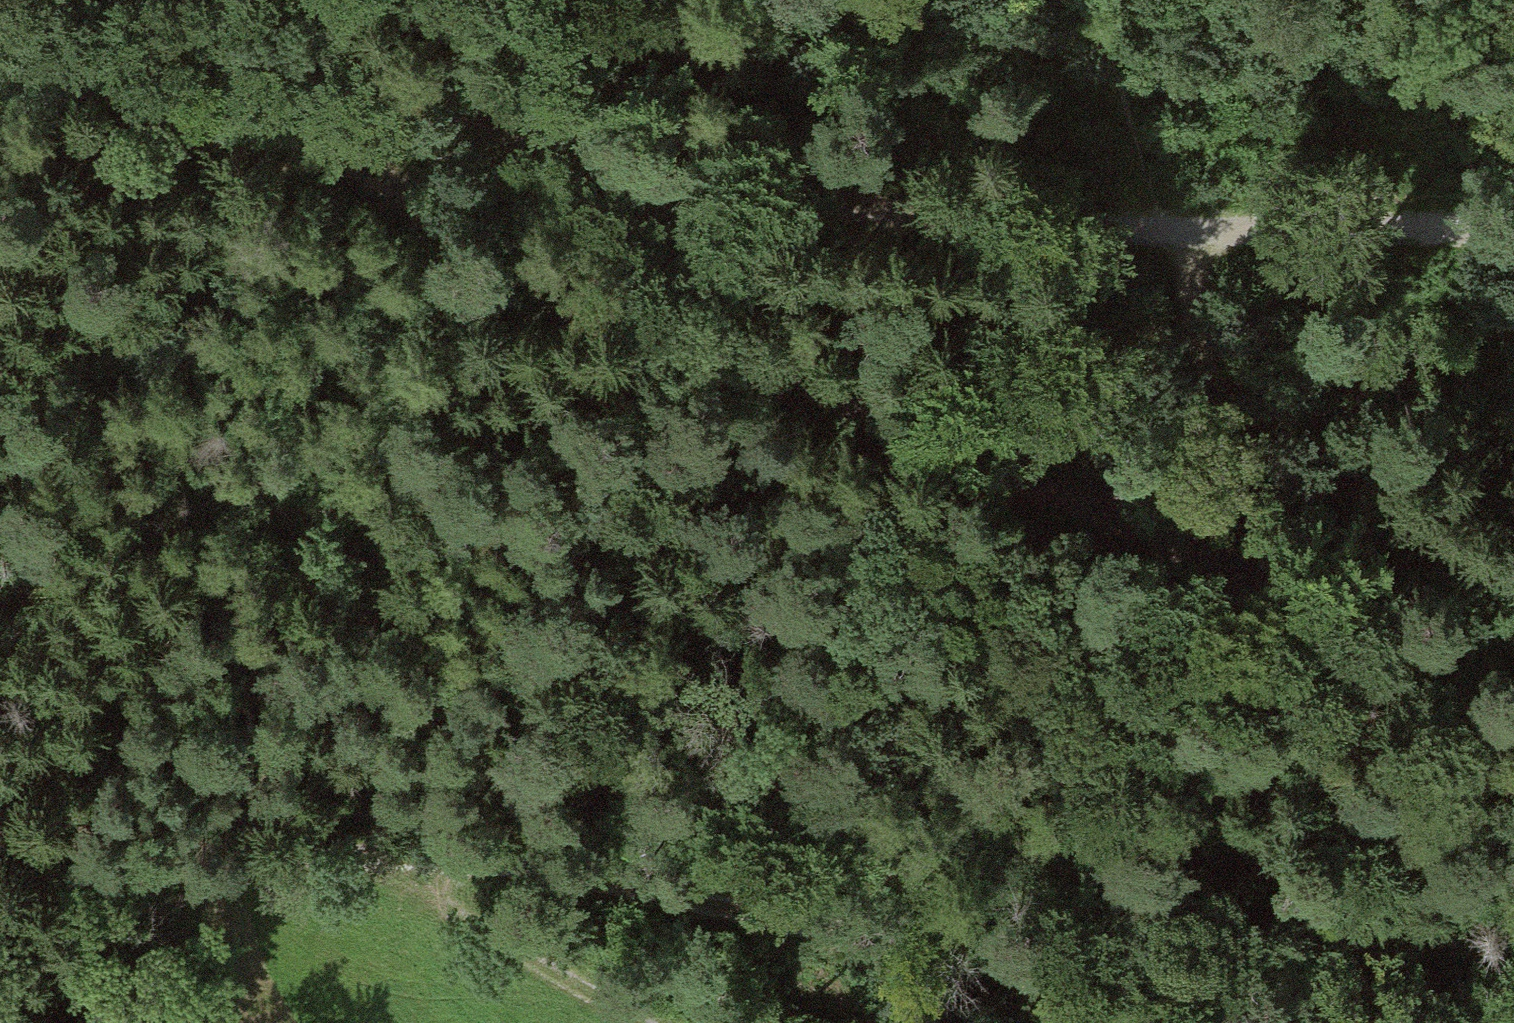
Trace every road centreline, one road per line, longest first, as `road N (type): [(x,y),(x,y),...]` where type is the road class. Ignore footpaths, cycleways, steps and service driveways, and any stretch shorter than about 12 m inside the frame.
road 1 (track): [(102,41),(209,135),(484,224),(1513,669)]
road 2 (track): [(1513,229),(1173,229),(794,194),(102,41),(0,11)]
road 3 (track): [(1202,1022),(584,888),(178,861),(0,830)]
road 4 (track): [(371,868),(631,1022)]

